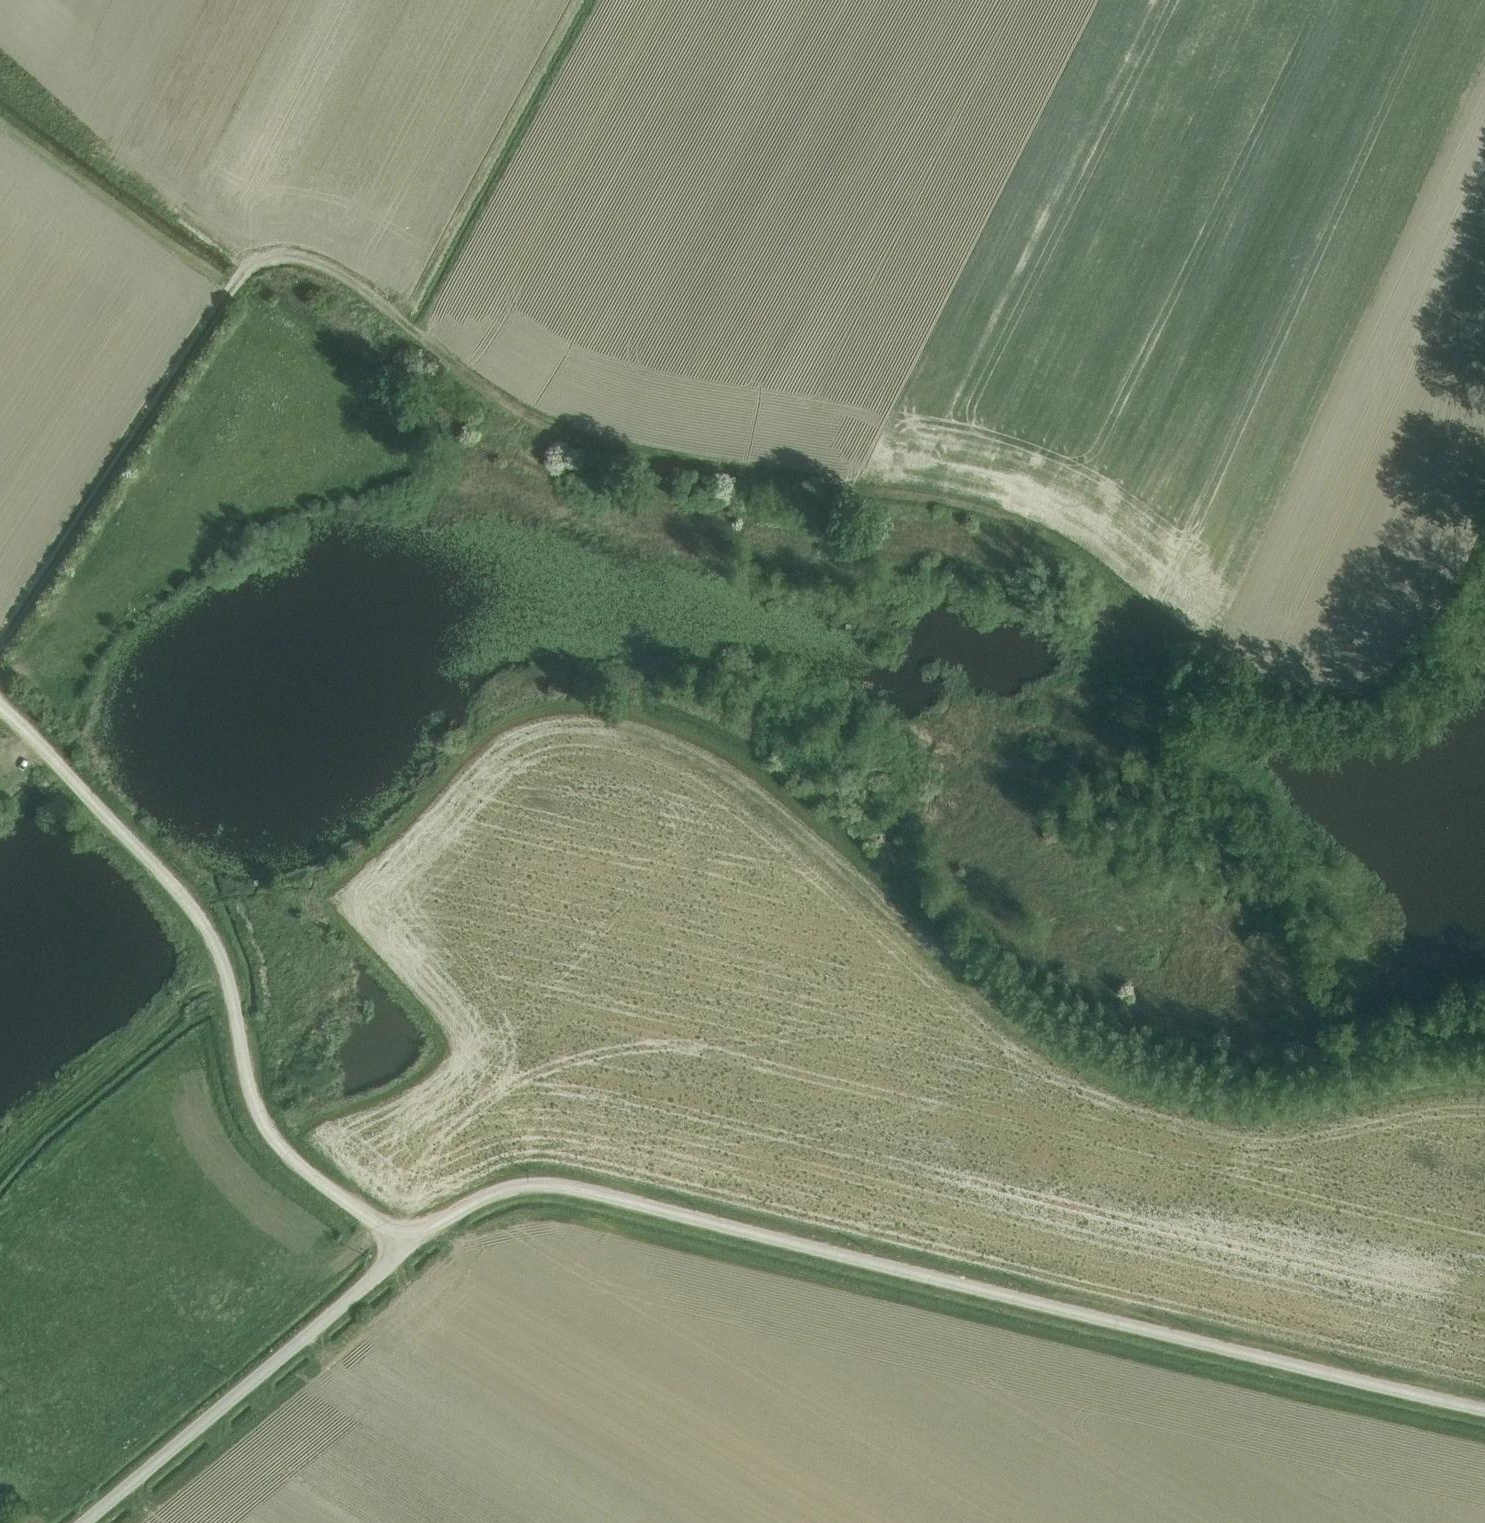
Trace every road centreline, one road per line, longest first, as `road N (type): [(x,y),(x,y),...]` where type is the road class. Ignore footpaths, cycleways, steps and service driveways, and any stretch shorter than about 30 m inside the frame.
road 1 (unclassified): [(410,1242),(504,1189),(540,1183),(584,1189),(1484,1410)]
road 2 (unclassified): [(410,1242),(279,1145),(256,1107),(225,971),(200,921),(0,702)]
road 3 (unclassified): [(410,1242),(83,1522)]

